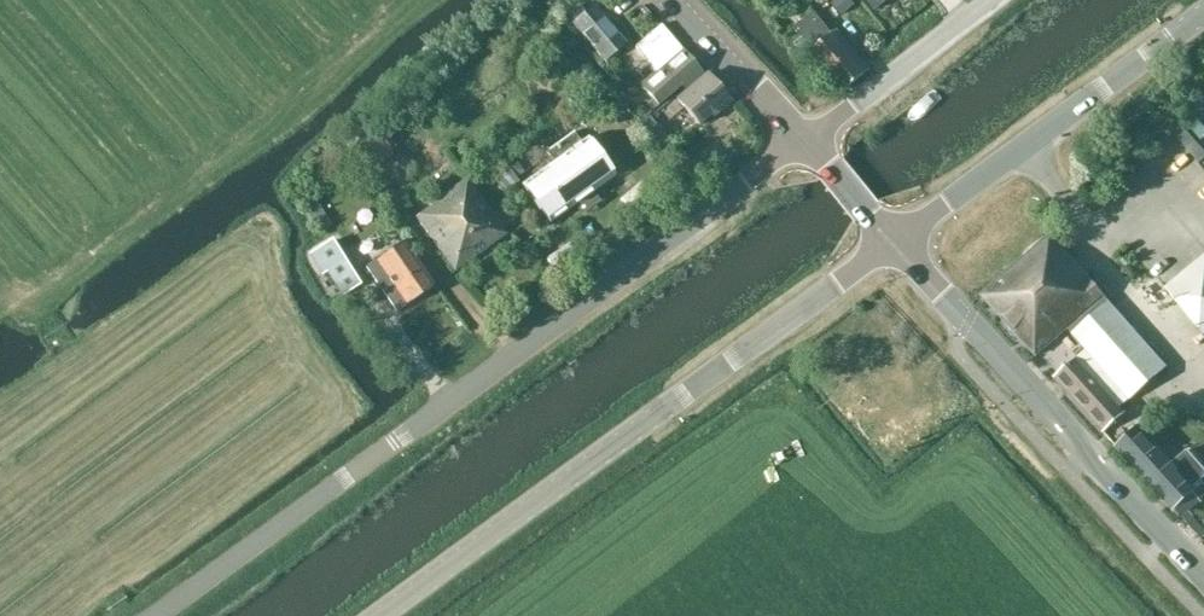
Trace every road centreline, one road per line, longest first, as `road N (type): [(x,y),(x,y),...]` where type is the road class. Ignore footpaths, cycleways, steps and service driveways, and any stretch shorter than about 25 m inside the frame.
road 1 (unclassified): [(156,615),(805,143)]
road 2 (tertiary): [(382,615),(889,246)]
road 3 (tertiary): [(1203,575),(889,246)]
road 4 (tertiary): [(889,246),(1203,13)]
road 5 (unclassified): [(805,143),(990,0)]
road 6 (tertiary): [(805,143),(671,0)]
road 7 (tertiary): [(889,246),(805,143)]

